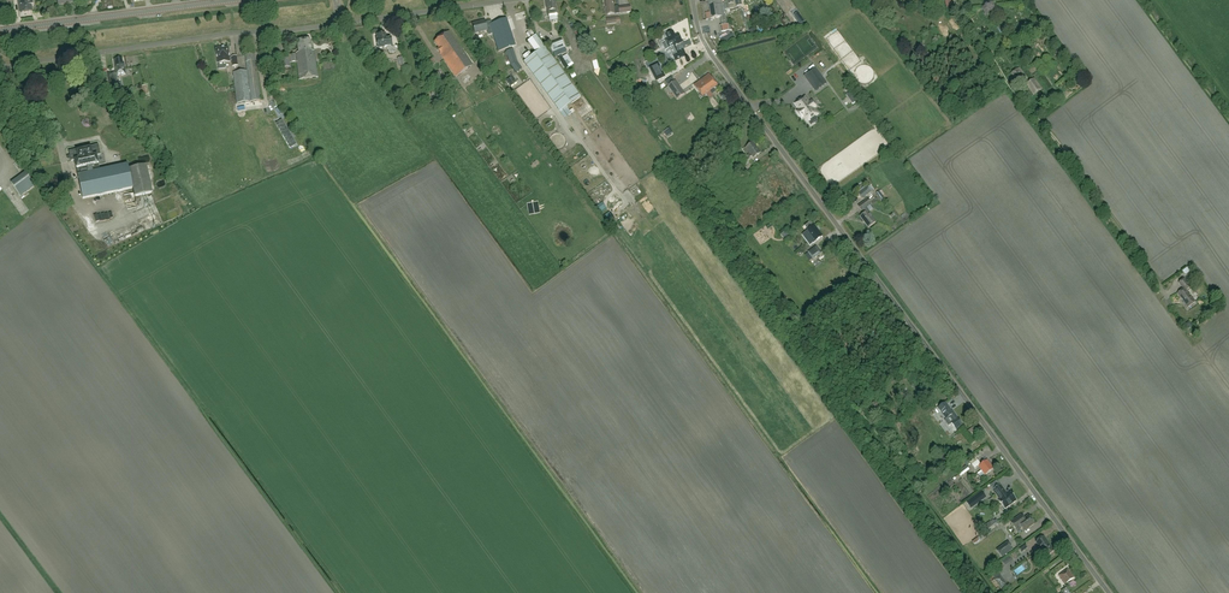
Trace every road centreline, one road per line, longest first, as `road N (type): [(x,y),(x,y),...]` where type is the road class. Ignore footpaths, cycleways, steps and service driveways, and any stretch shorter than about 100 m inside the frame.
road 1 (unclassified): [(1108,592),(726,75),(701,35),(693,0)]
road 2 (track): [(953,0),(1166,294)]
road 3 (unclassified): [(0,67),(339,25)]
road 4 (tertiary): [(0,30),(234,0)]
road 5 (unclassified): [(339,25),(505,0)]

